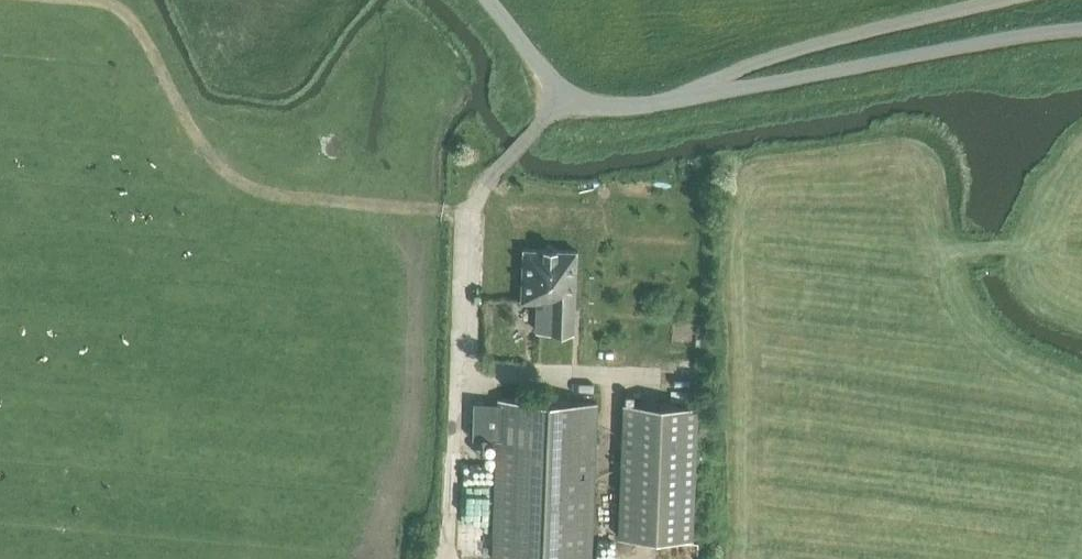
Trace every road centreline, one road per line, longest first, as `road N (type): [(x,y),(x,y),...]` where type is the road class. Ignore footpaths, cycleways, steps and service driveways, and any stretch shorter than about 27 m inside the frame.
road 1 (track): [(87,0),(121,7),(213,159),(264,192),(468,216)]
road 2 (unclassified): [(1081,31),(687,97)]
road 3 (unclassified): [(687,97),(819,46),(1001,0)]
road 4 (unclassified): [(687,97),(632,109),(558,100),(482,0)]
road 5 (track): [(464,384),(462,496),(450,558)]

